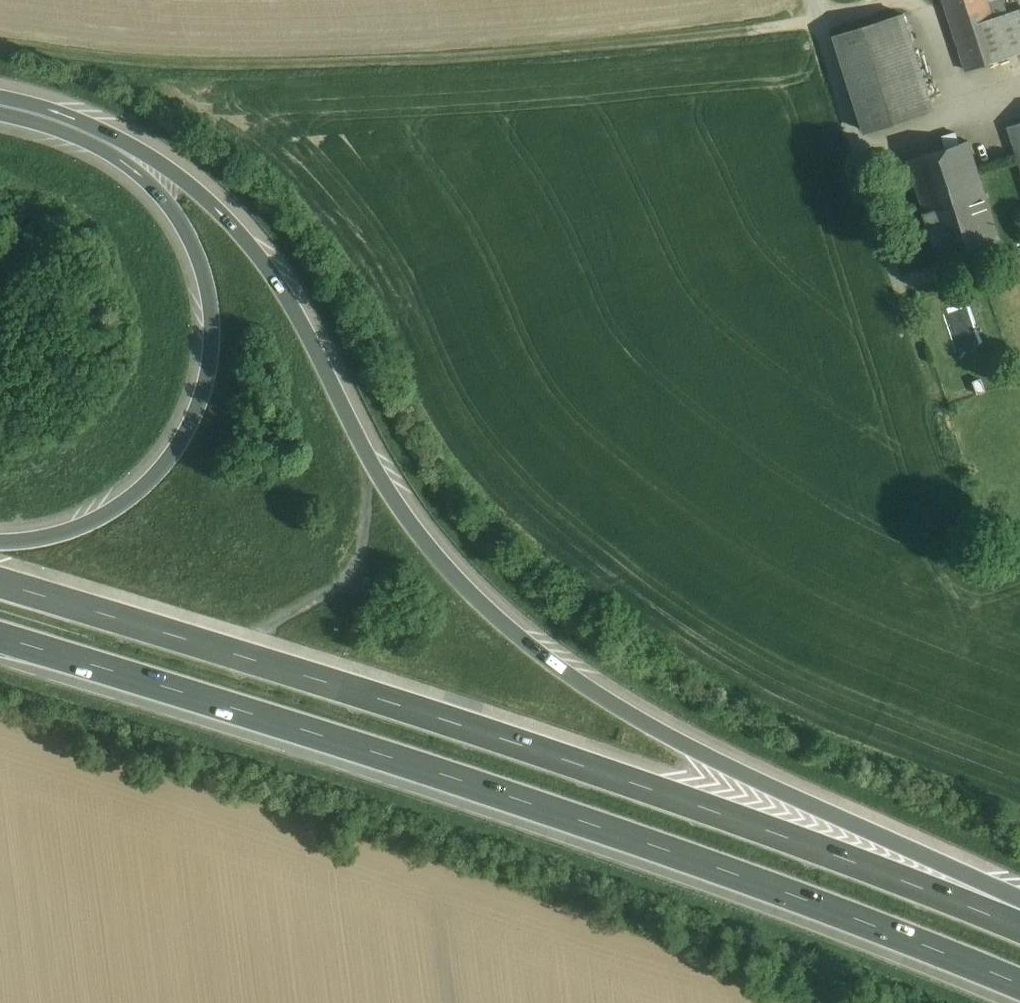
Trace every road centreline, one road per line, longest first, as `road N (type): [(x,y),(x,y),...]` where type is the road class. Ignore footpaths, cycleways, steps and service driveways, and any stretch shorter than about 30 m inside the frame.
road 1 (motorway): [(1019,903),(612,703),(507,626),(396,501),(277,279),(216,207),(154,158),(76,120),(0,97)]
road 2 (motorway): [(0,634),(617,828),(1019,985)]
road 3 (motorway): [(1019,918),(578,761),(0,577)]
road 4 (motorway): [(0,113),(72,134),(143,179),(193,247),(211,303),(211,336),(186,427),(136,488),(58,528),(0,533)]
road 5 (unclassified): [(858,147),(814,0)]
road 6 (track): [(955,116),(914,0)]

